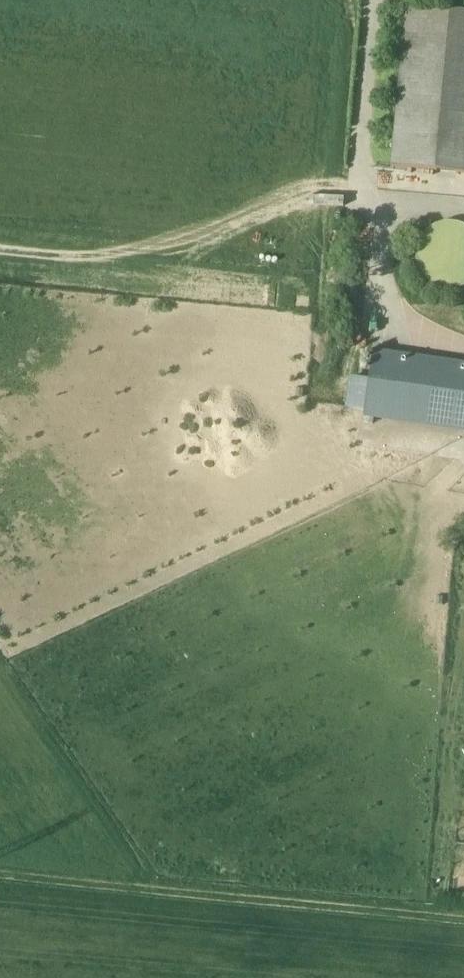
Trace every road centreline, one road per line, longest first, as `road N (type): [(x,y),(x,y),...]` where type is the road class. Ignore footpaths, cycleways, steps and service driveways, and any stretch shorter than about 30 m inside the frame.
road 1 (track): [(0,874),(463,921)]

